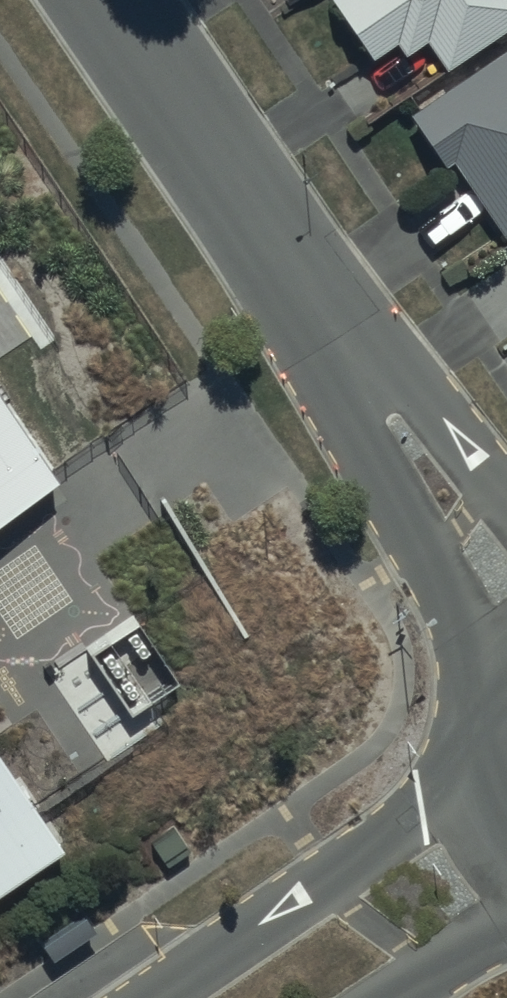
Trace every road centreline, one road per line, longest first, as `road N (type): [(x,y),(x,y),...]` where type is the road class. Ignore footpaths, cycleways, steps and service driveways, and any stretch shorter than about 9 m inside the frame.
road 1 (residential): [(340,345),(109,0)]
road 2 (tertiary): [(157,997),(472,786)]
road 3 (residential): [(498,672),(356,428),(340,345)]
road 4 (residential): [(340,345),(419,386),(506,504)]
road 5 (tertiary): [(506,920),(393,997)]

